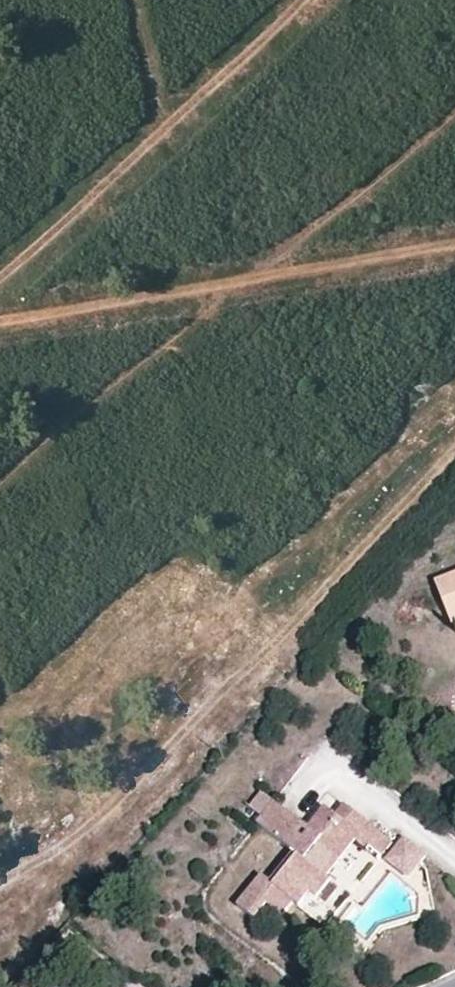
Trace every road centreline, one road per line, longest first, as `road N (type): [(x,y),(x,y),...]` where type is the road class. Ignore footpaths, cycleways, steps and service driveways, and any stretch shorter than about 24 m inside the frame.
road 1 (track): [(454,99),(158,347),(0,497)]
road 2 (track): [(454,243),(0,323)]
road 3 (track): [(0,278),(297,0)]

